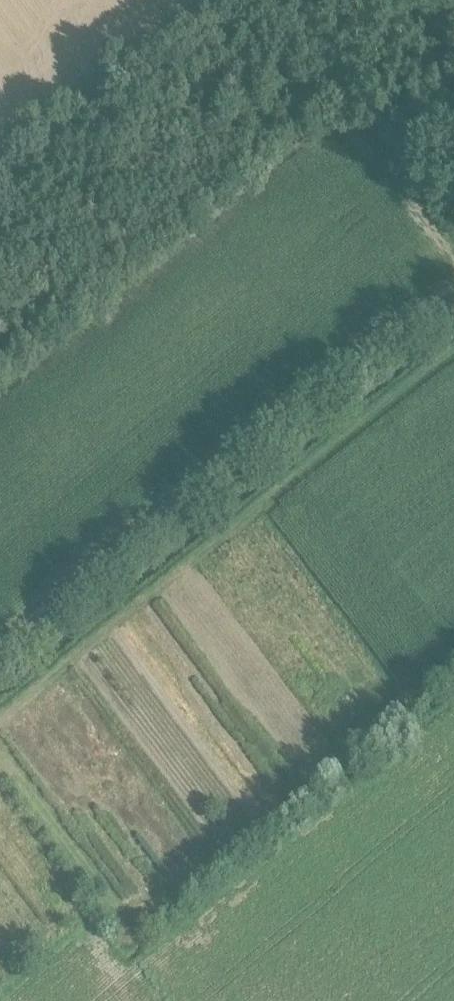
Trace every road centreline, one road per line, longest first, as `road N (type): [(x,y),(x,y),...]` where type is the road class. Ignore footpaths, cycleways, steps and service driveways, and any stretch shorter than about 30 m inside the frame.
road 1 (unclassified): [(0,657),(453,299)]

